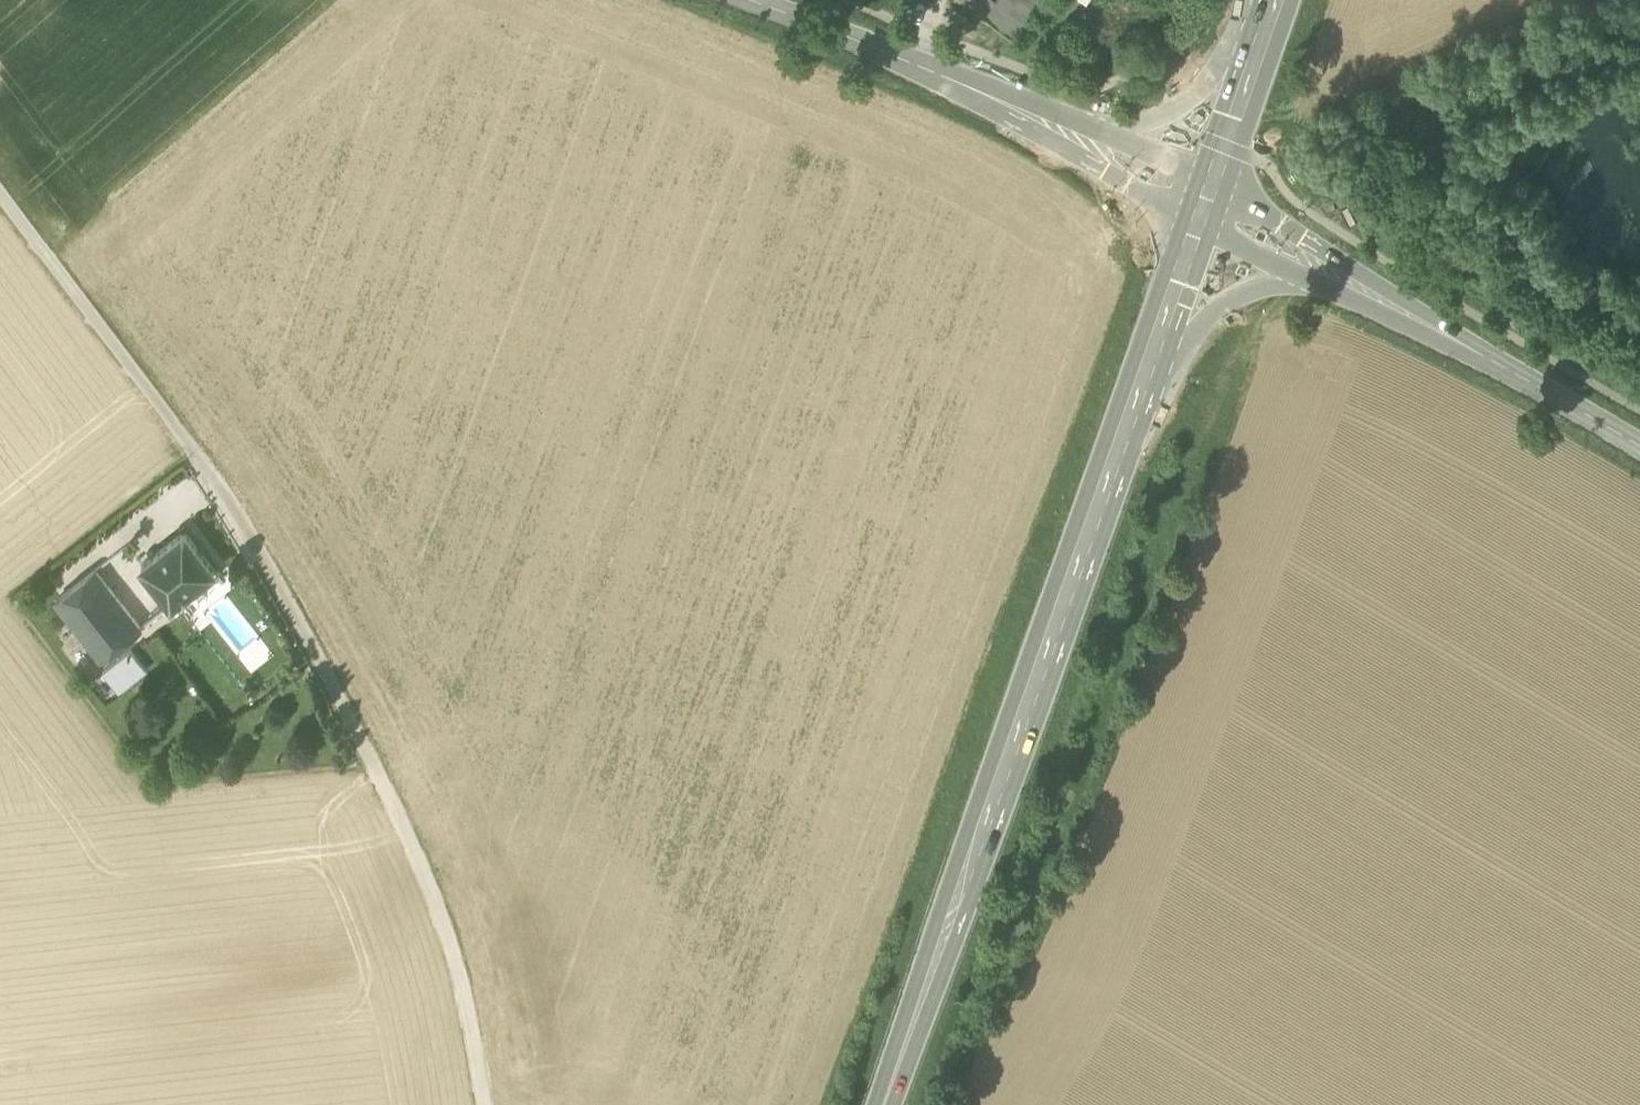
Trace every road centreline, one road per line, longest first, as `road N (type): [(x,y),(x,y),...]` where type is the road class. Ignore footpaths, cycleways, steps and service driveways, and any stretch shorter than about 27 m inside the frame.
road 1 (primary): [(1133,414),(883,1104)]
road 2 (unclassified): [(0,190),(211,473),(355,724)]
road 3 (track): [(355,724),(453,935),(482,1104)]
road 4 (secondary): [(1639,444),(1341,278)]
road 5 (primary): [(1258,0),(1219,68),(1173,111),(1146,122),(1079,121),(1011,105)]
road 6 (tertiary): [(1011,105),(755,0)]
road 7 (primary): [(1133,414),(1206,317),(1236,293),(1270,278),(1341,278)]
road 8 (primary): [(1203,201),(1133,414)]
road 9 (tertiary): [(1203,201),(1011,105)]
road 10 (primary): [(1269,0),(1203,201)]
road 11 (secondary): [(1341,278),(1203,201)]

